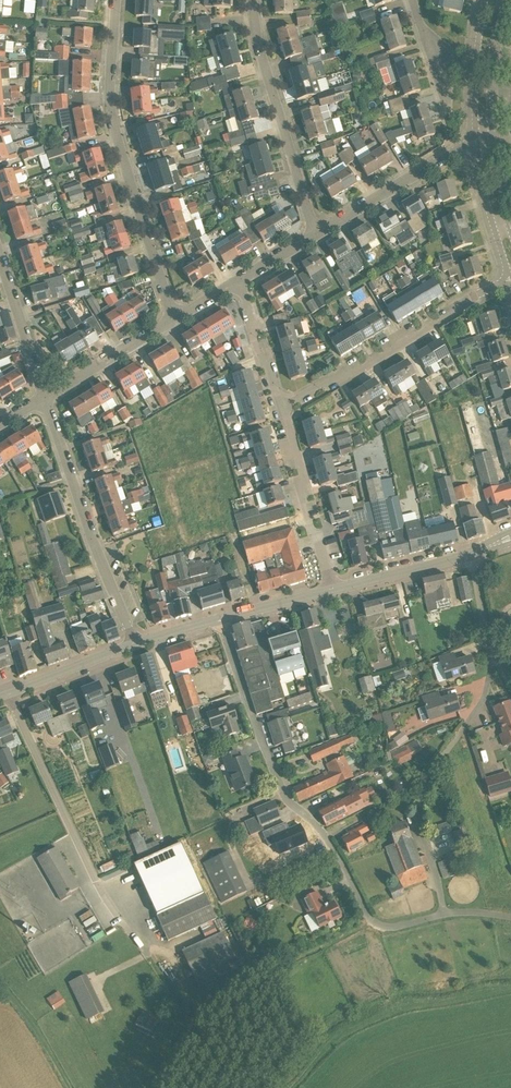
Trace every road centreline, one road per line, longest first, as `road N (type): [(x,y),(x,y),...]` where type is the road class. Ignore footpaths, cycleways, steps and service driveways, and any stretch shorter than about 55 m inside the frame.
road 1 (residential): [(221,620),(282,794),(333,846),(375,922),(389,927),(445,913)]
road 2 (residential): [(171,986),(97,880),(10,693)]
road 3 (residential): [(175,319),(109,98),(116,0)]
road 4 (residential): [(445,913),(422,804),(489,691),(493,652)]
road 5 (residential): [(134,647),(44,397)]
road 6 (residential): [(280,405),(336,384),(507,280)]
road 7 (track): [(171,986),(202,1024),(268,968),(375,922)]
road 8 (residential): [(316,234),(258,43),(255,0)]
road 9 (track): [(303,1087),(339,1045),(406,1008),(510,987)]
road 10 (residential): [(332,589),(280,405)]
road 11 (residential): [(316,234),(475,141)]
road 12 (residential): [(44,397),(175,319)]
road 13 (residential): [(44,397),(0,259)]
road 14 (tertiary): [(332,589),(470,556)]
road 15 (residential): [(483,0),(472,81),(475,141)]
road 16 (residential): [(491,141),(500,0)]
road 17 (tertiary): [(10,693),(134,647)]
road 18 (residential): [(280,405),(241,280)]

